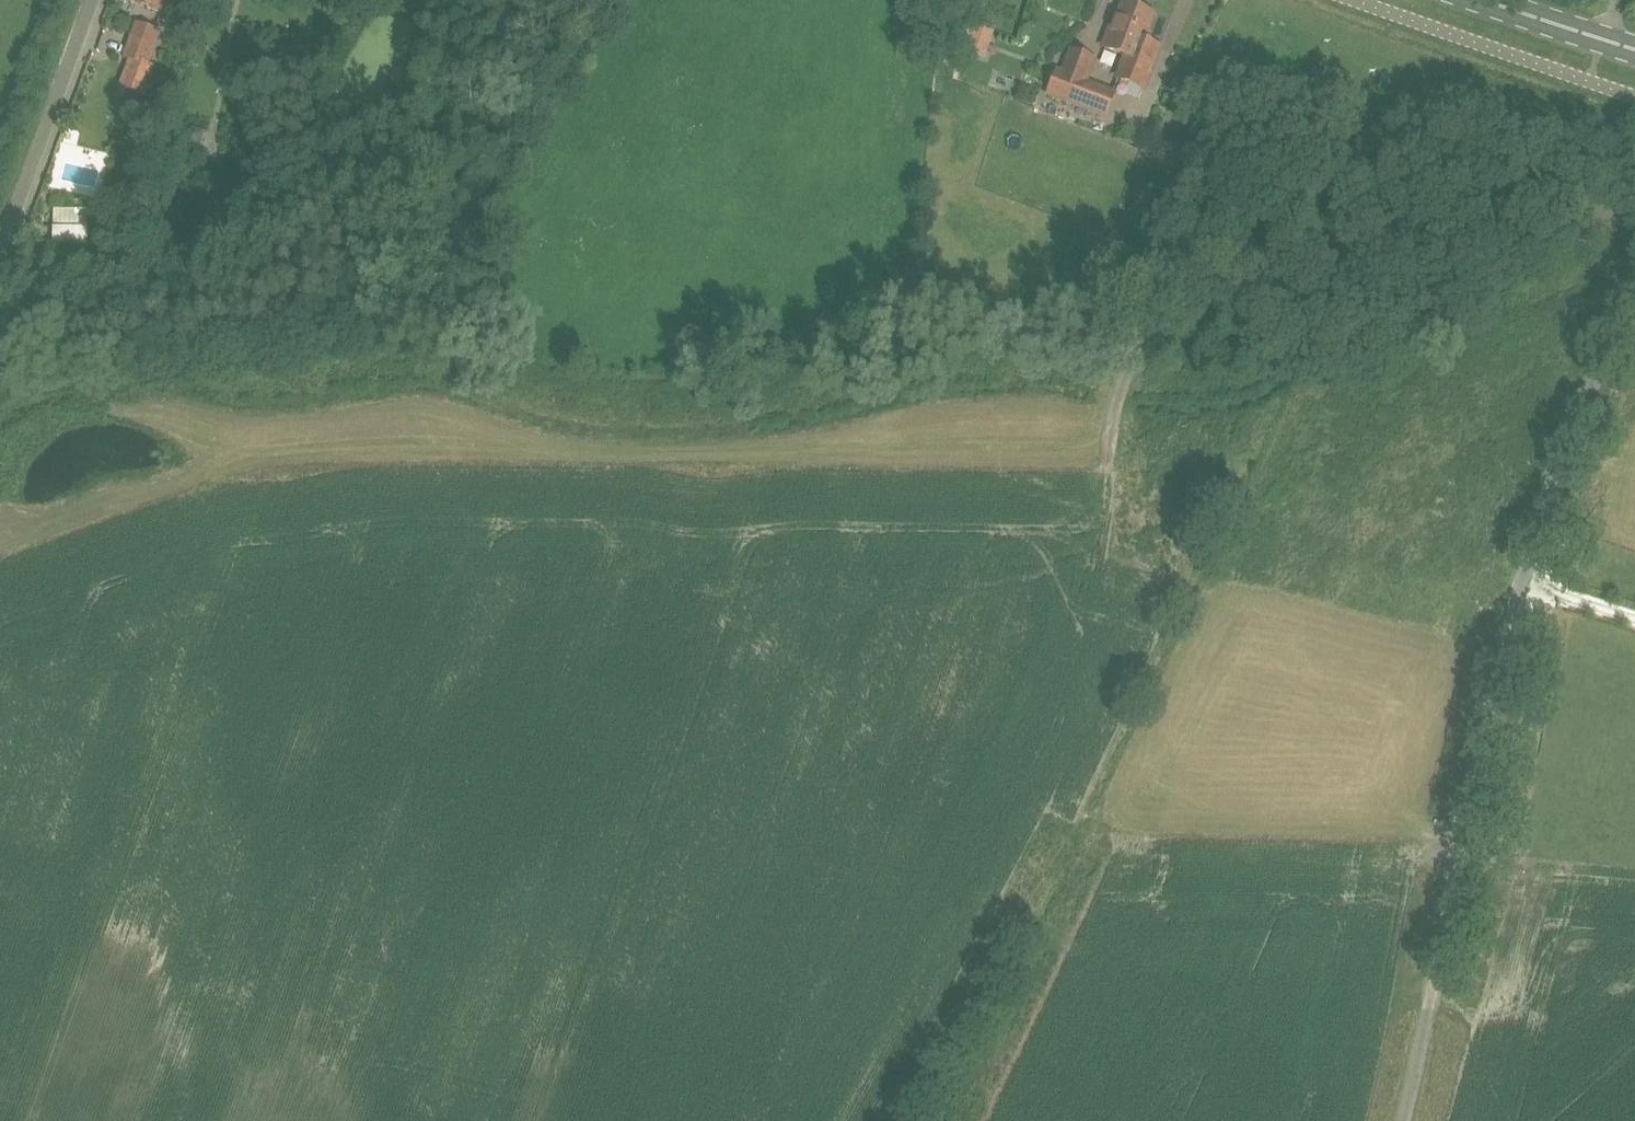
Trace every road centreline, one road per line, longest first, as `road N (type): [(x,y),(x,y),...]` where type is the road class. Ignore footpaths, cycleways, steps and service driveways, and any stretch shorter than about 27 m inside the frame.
road 1 (unclassified): [(0,257),(96,0)]
road 2 (secondary): [(1634,54),(1475,0)]

